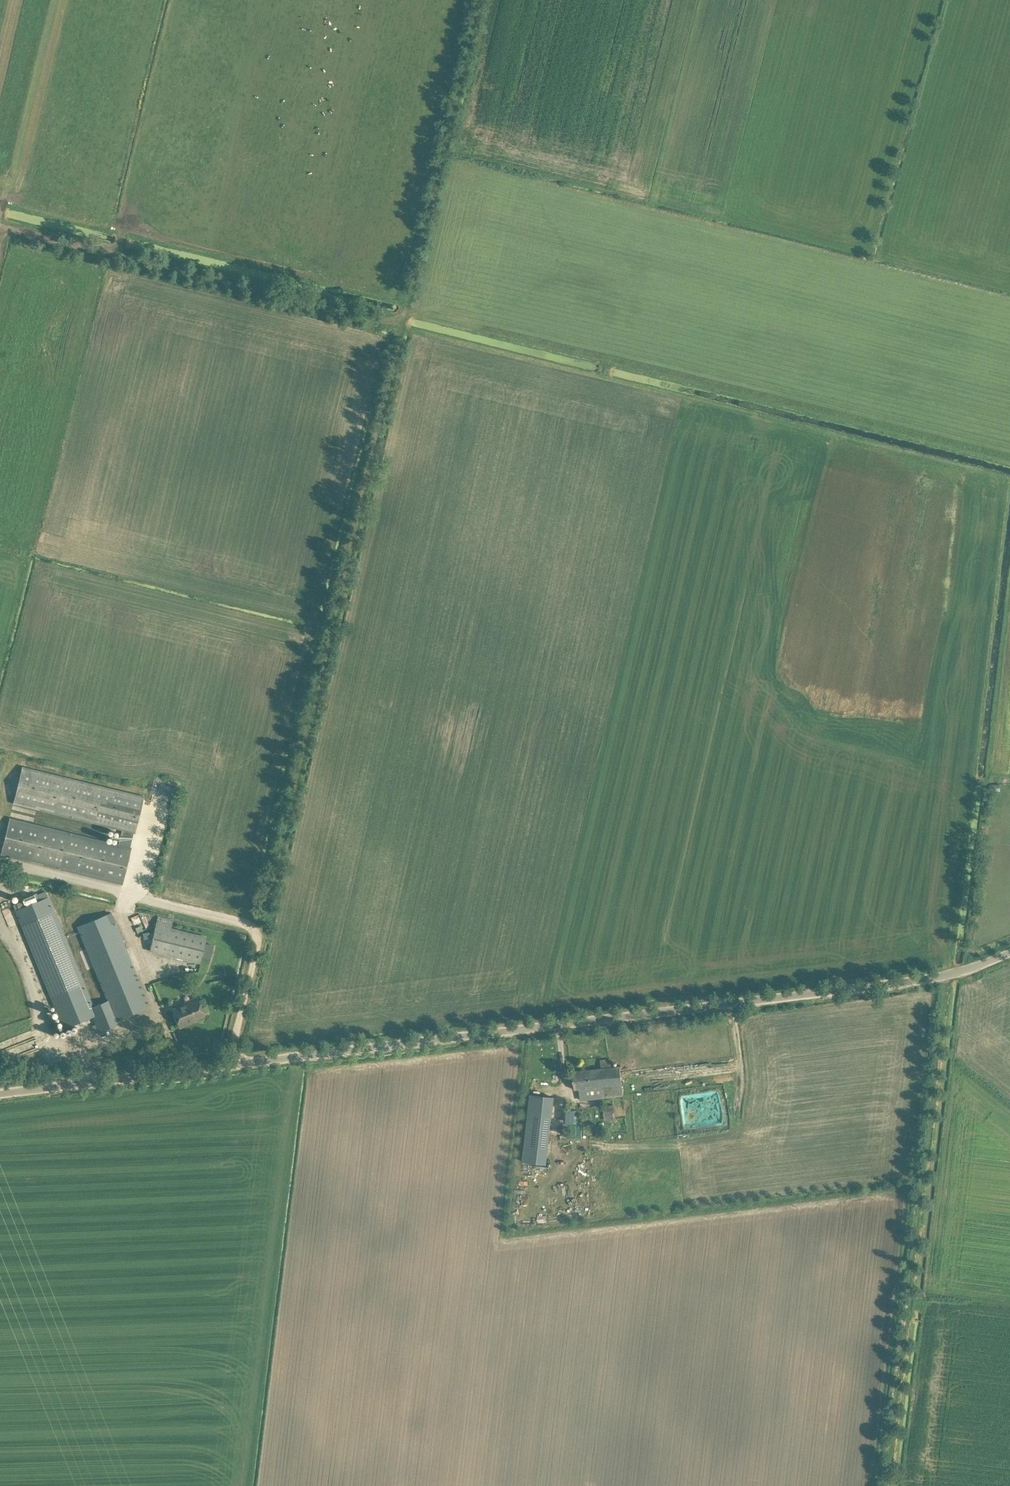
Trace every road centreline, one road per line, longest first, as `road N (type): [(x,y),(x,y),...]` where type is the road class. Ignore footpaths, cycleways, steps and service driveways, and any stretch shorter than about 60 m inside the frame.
road 1 (unclassified): [(0,1098),(933,982),(1009,957)]
road 2 (track): [(223,1069),(401,324)]
road 3 (track): [(945,980),(887,1485)]
road 4 (track): [(401,324),(0,222)]
road 5 (track): [(401,324),(477,0)]

